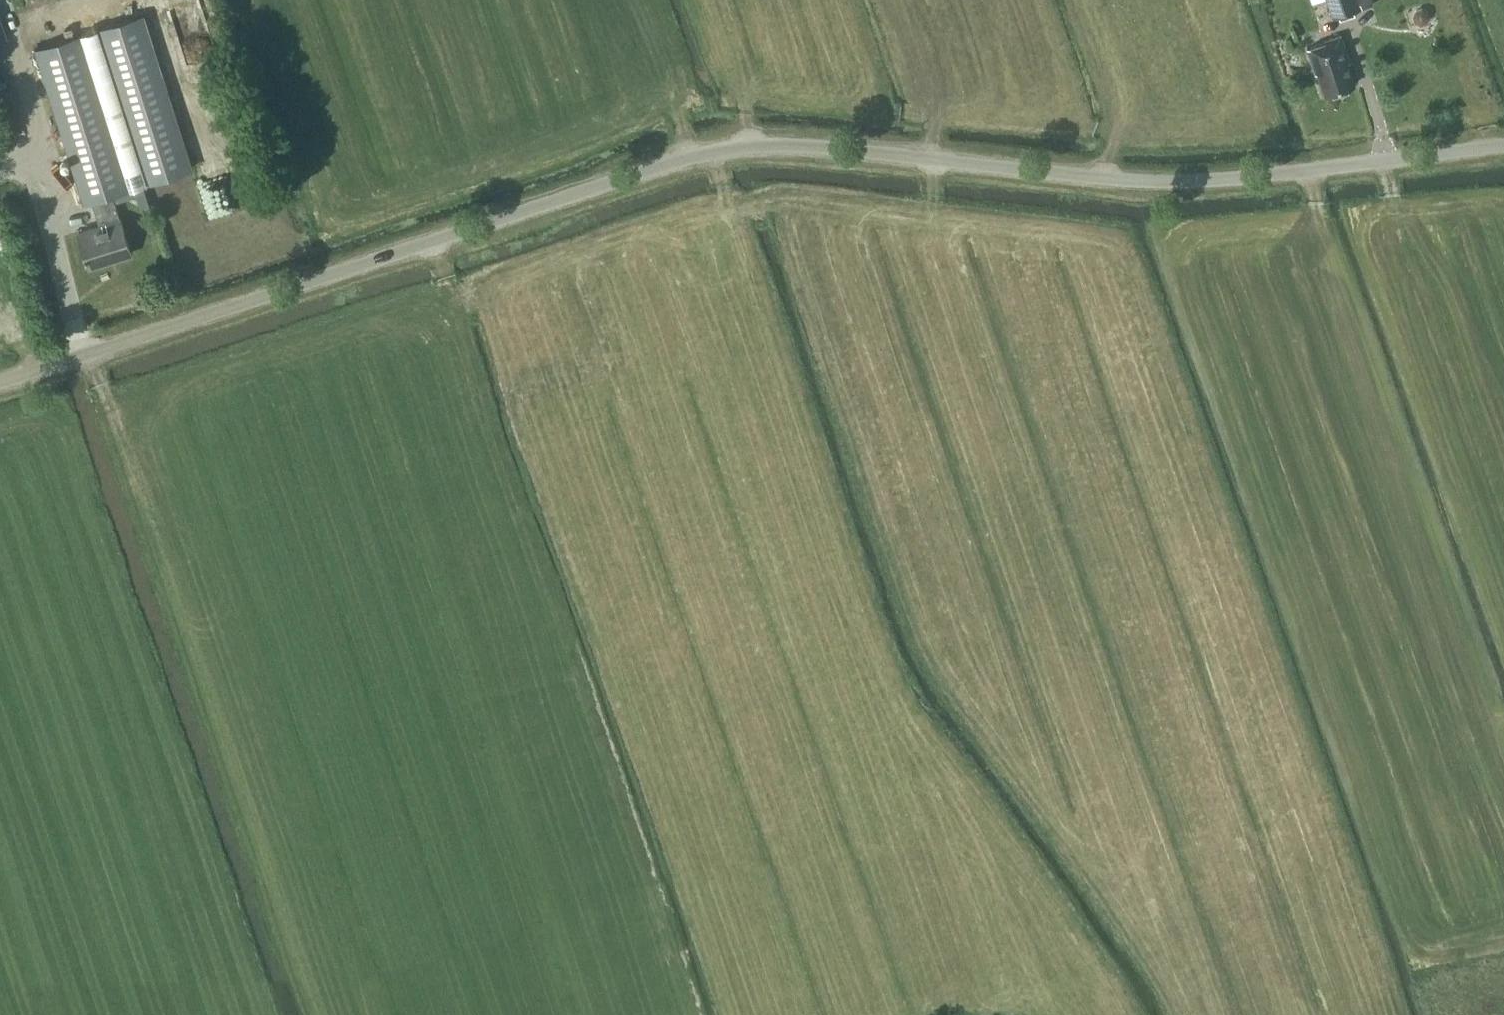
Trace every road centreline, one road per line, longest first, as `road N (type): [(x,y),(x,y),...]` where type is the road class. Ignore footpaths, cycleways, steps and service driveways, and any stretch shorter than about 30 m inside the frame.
road 1 (unclassified): [(0,382),(716,149),(791,143),(1154,180),(1503,142)]

